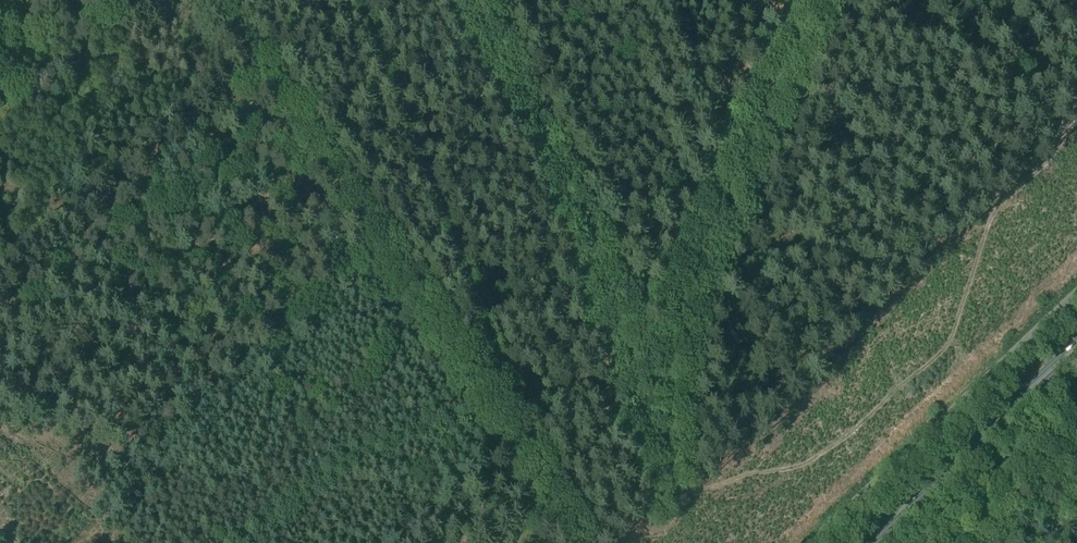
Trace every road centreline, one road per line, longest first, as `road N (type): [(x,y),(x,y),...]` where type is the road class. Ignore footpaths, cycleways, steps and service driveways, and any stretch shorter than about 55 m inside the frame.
road 1 (track): [(817,0),(694,287),(673,379),(676,477),(699,495),(727,500),(763,491),(923,380),(944,345),(984,224),(1076,116)]
road 2 (track): [(673,379),(615,406),(539,399),(390,441),(344,465),(251,542)]
road 3 (unclassified): [(810,542),(1076,291)]
road 4 (primary): [(865,542),(1076,348)]

